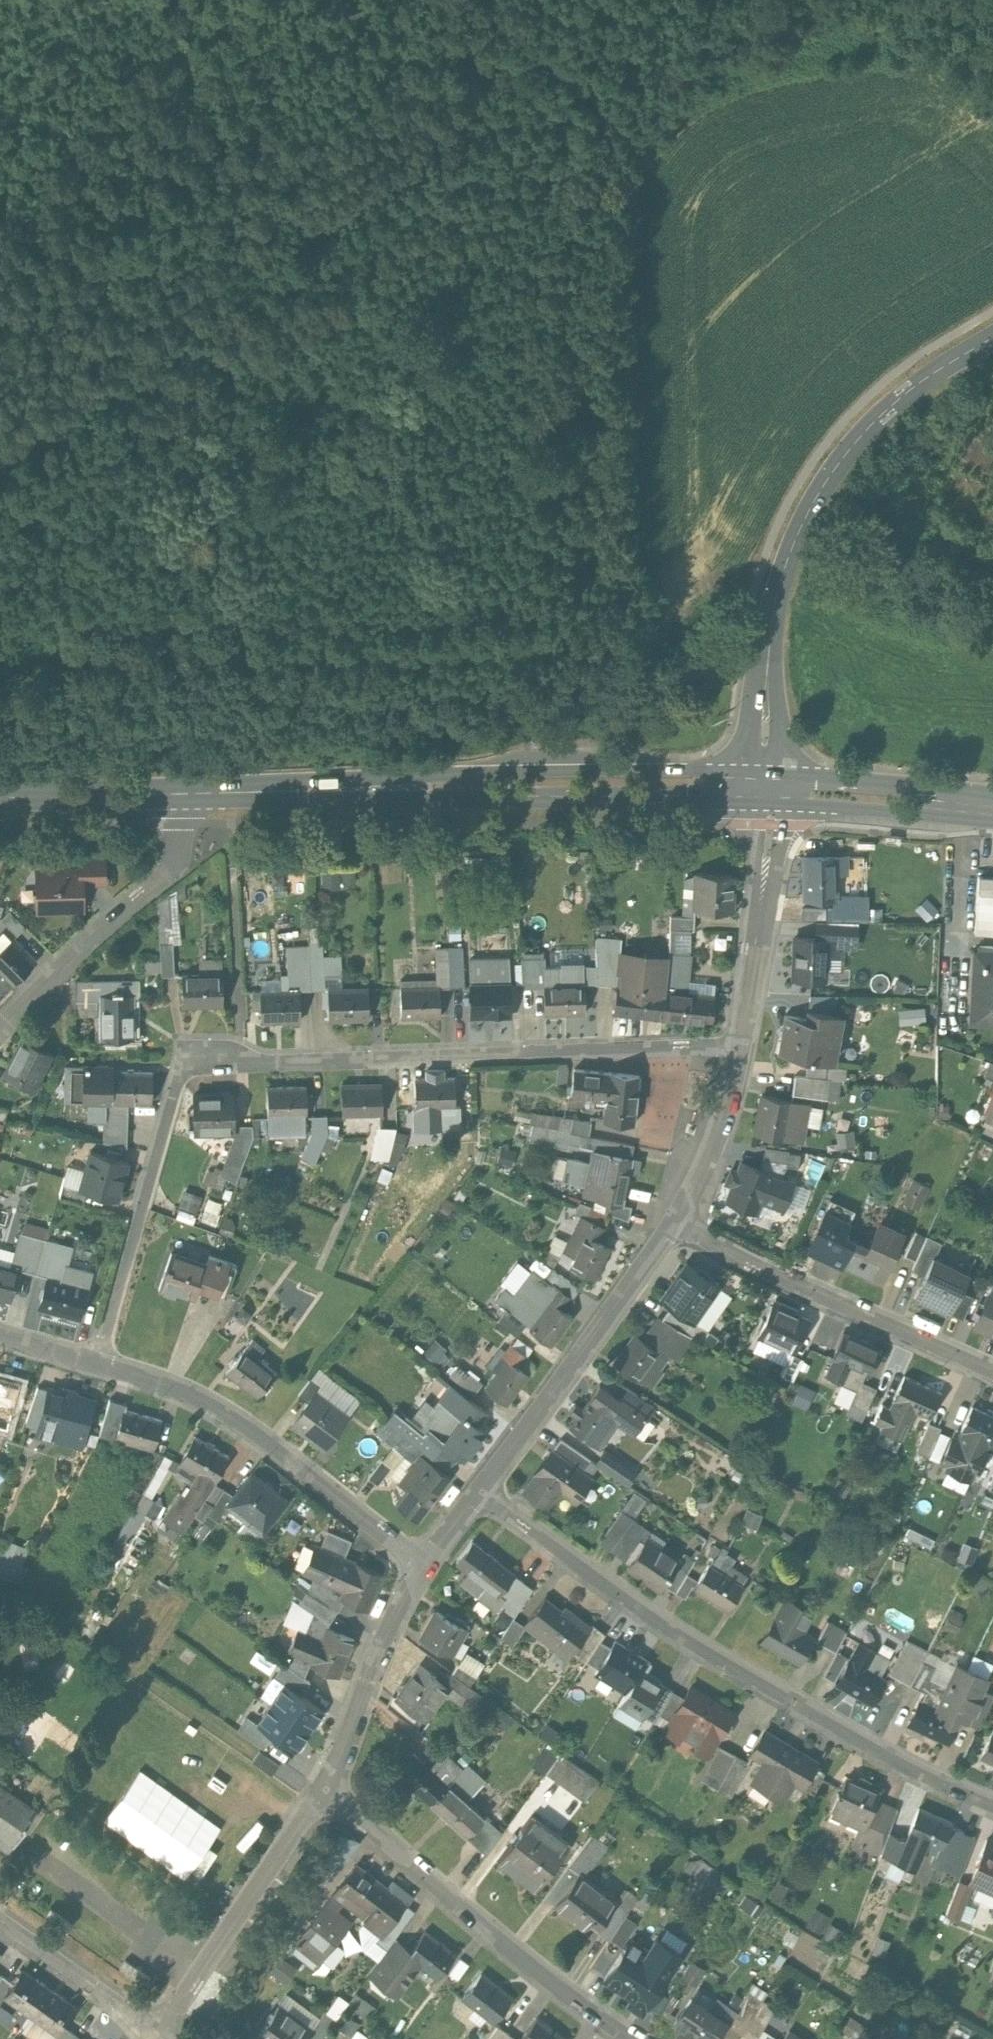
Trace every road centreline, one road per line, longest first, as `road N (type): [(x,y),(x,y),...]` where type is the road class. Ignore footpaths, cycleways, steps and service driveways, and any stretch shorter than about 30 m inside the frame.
road 1 (residential): [(743,1045),(188,1070),(178,1082),(98,1362)]
road 2 (residential): [(478,1493),(696,1646),(884,1754),(992,1805)]
road 3 (secondary): [(767,787),(194,793)]
road 4 (tertiary): [(767,787),(772,617),(790,549),(819,491),(868,428),(992,337)]
road 5 (residential): [(323,1790),(562,1990),(635,2038)]
road 6 (residential): [(423,1565),(254,1431),(182,1390),(98,1362)]
road 7 (residential): [(992,1373),(672,1225)]
road 8 (residential): [(478,1493),(672,1225)]
road 9 (residential): [(0,1024),(173,861),(194,793)]
road 10 (residential): [(164,2033),(323,1790)]
road 11 (residential): [(743,1045),(767,787)]
road 12 (residential): [(323,1790),(423,1565)]
road 13 (secondary): [(992,808),(767,787)]
road 14 (residential): [(164,2033),(0,1908)]
road 15 (residential): [(672,1225),(701,1176),(743,1045)]
road 16 (secondary): [(194,793),(0,797)]

